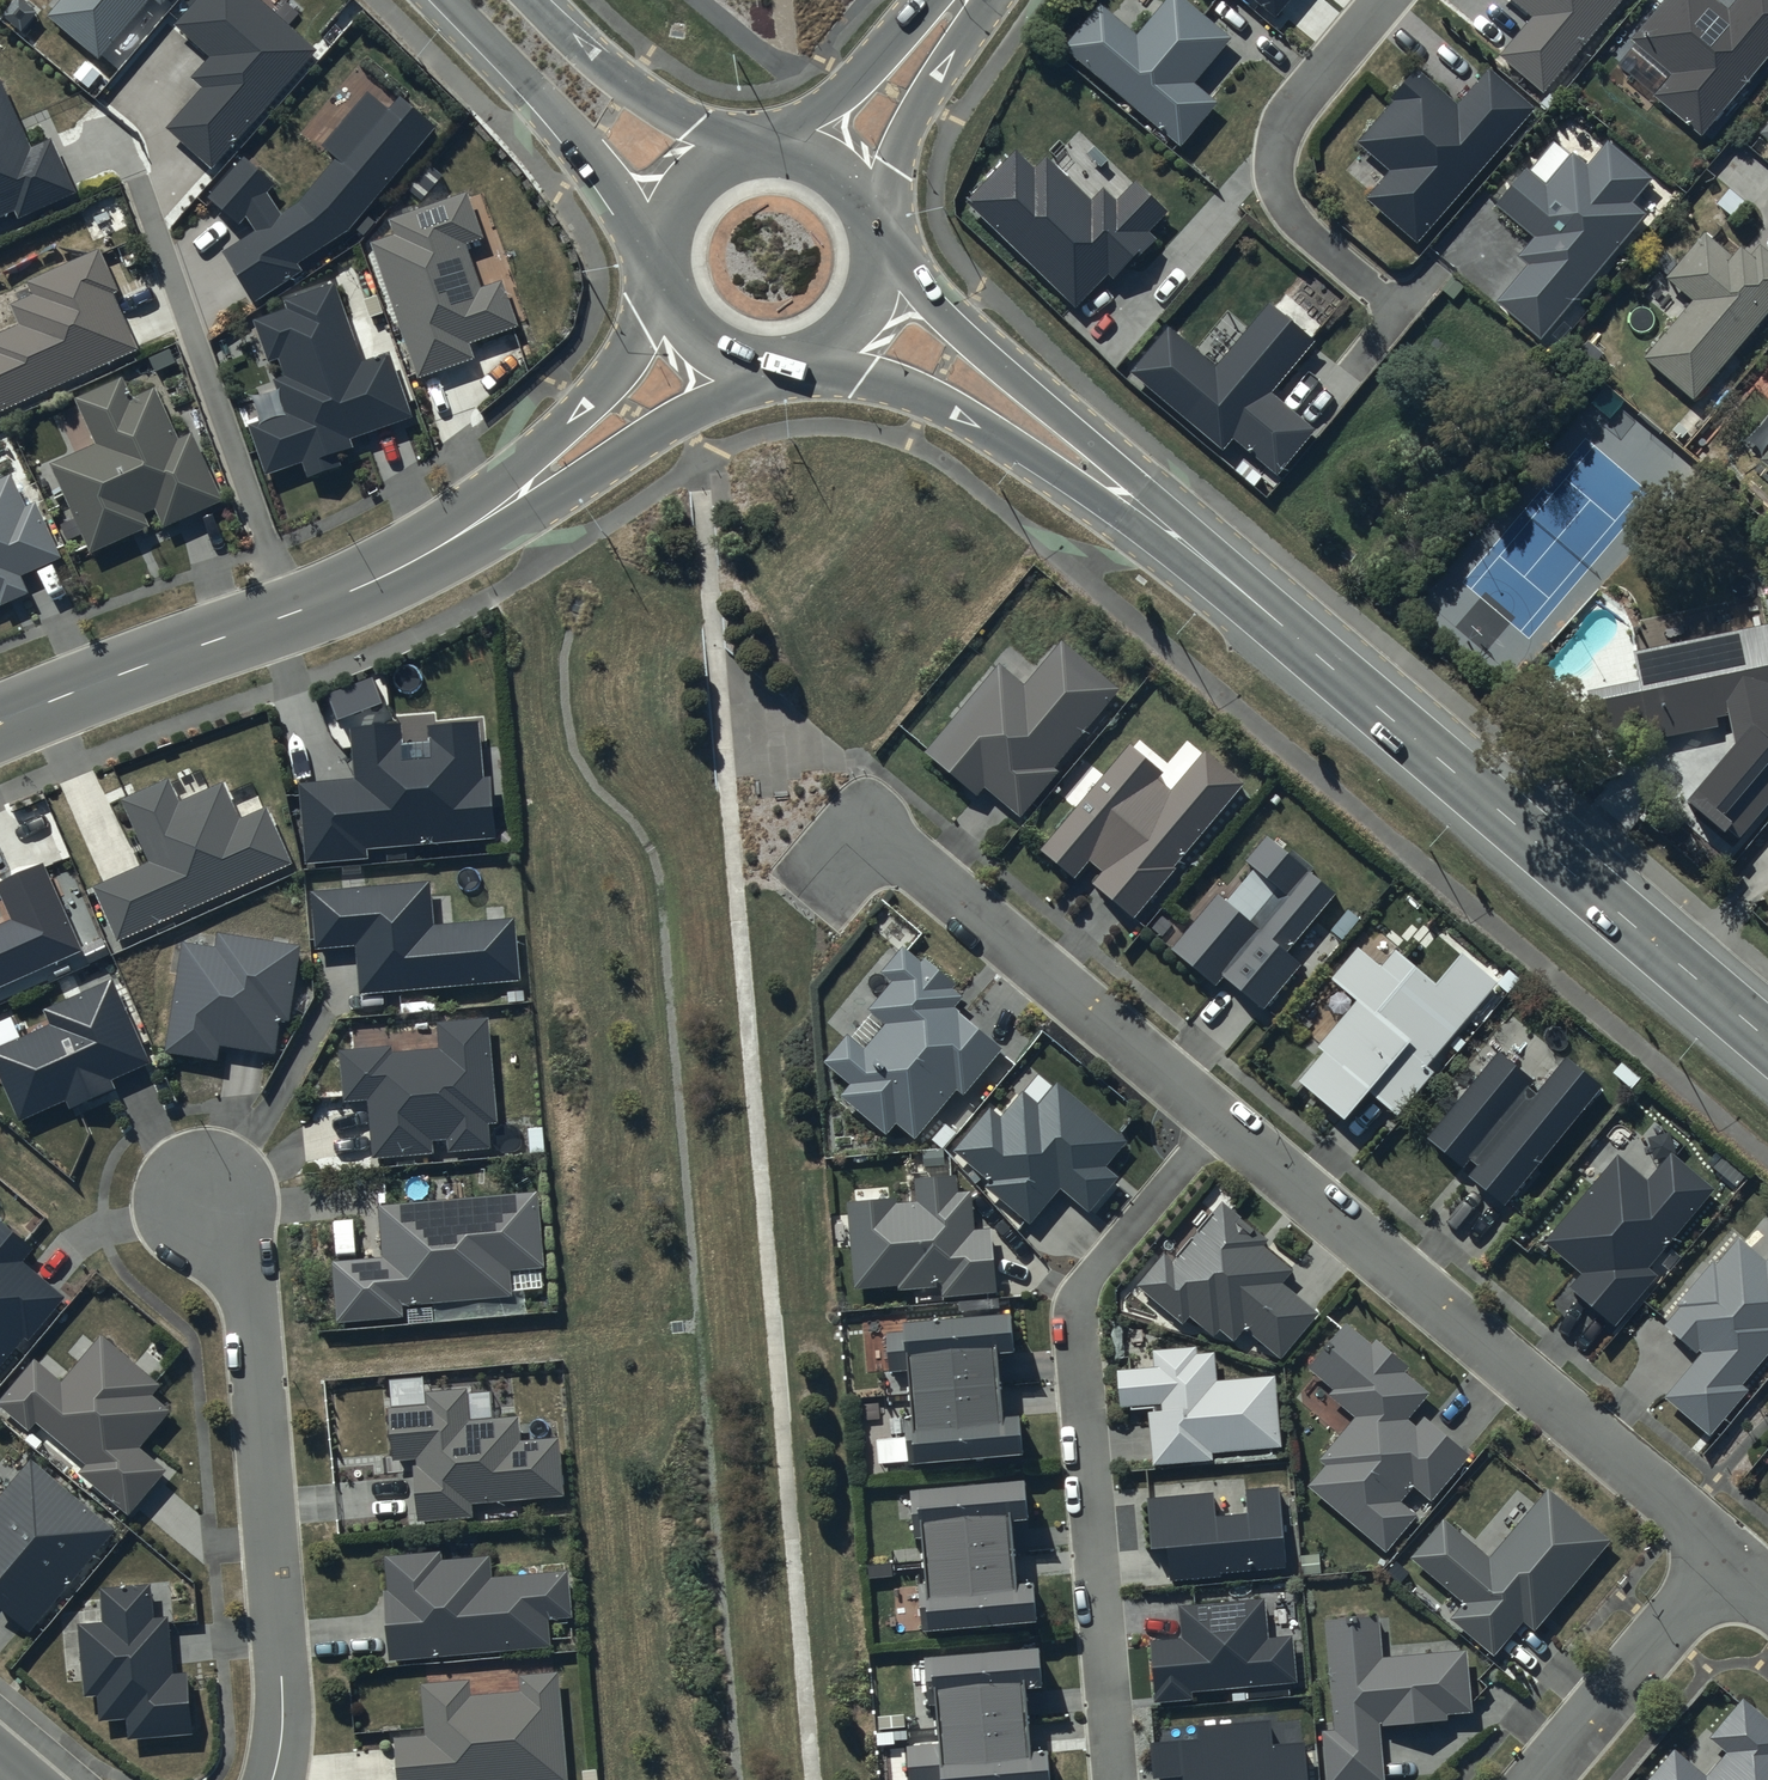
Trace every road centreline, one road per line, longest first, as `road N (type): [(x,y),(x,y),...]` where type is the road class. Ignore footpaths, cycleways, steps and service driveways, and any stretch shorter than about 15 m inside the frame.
road 1 (secondary): [(1767,1037),(1145,510)]
road 2 (residential): [(1221,1122),(1091,1274),(1077,1308),(1118,1779)]
road 3 (residential): [(1221,1122),(1726,1557)]
road 4 (tertiary): [(0,725),(334,598),(409,563),(532,485)]
road 5 (residential): [(273,1779),(283,1707),(249,1311),(226,1244),(200,1208)]
road 6 (residential): [(871,814),(872,828),(1221,1122)]
road 7 (residential): [(1398,308),(1301,229),(1283,203),(1276,171),(1287,120),(1387,0)]
road 8 (secondary): [(877,252),(1096,451),(1145,510)]
road 9 (secondary): [(1145,510),(1082,489),(931,395),(818,353)]
road 10 (secondary): [(674,253),(447,0)]
road 11 (tertiary): [(794,360),(718,395),(600,470),(532,485)]
road 12 (residential): [(1726,1557),(1540,1779)]
road 13 (secondary): [(534,0),(647,100),(745,163)]
road 14 (tertiary): [(532,485),(674,274)]
road 15 (tertiary): [(970,0),(964,31),(888,166),(873,229)]
road 16 (tertiary): [(756,160),(847,85),(927,0)]
road 17 (secondary): [(794,360),(740,355),(714,341),(693,320),(674,274)]
road 18 (secondary): [(756,160),(785,159),(840,181),(873,229)]
road 19 (secondary): [(877,252),(864,311),(818,353)]
road 20 (secondary): [(674,253),(695,197),(745,163)]

